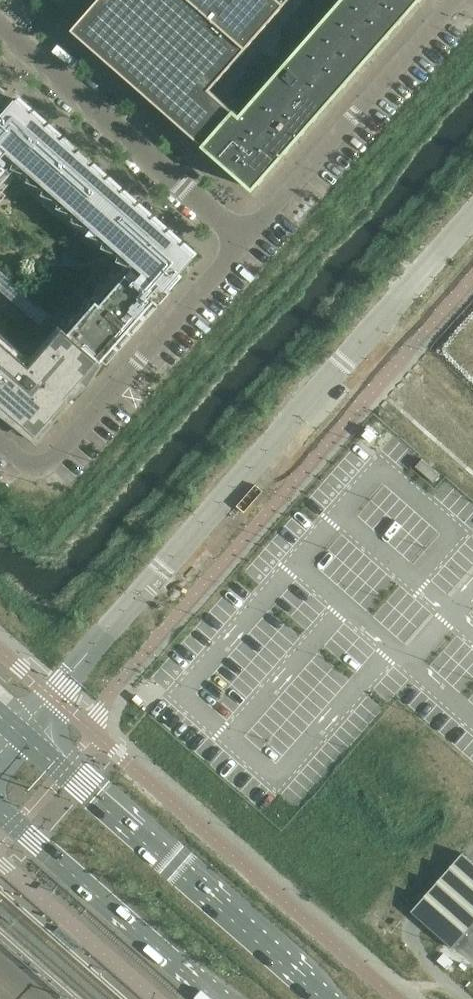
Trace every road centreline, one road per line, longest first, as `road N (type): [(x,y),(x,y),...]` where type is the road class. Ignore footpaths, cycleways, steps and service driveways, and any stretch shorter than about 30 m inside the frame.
road 1 (tertiary): [(355,349),(20,734)]
road 2 (primary): [(321,998),(20,734)]
road 3 (residential): [(244,237),(47,466),(30,467),(0,440)]
road 4 (residential): [(0,28),(244,237)]
road 5 (residential): [(458,0),(244,237)]
road 6 (primary): [(0,812),(213,998)]
road 7 (tertiary): [(472,213),(355,349)]
road 8 (unclassified): [(355,349),(462,440)]

